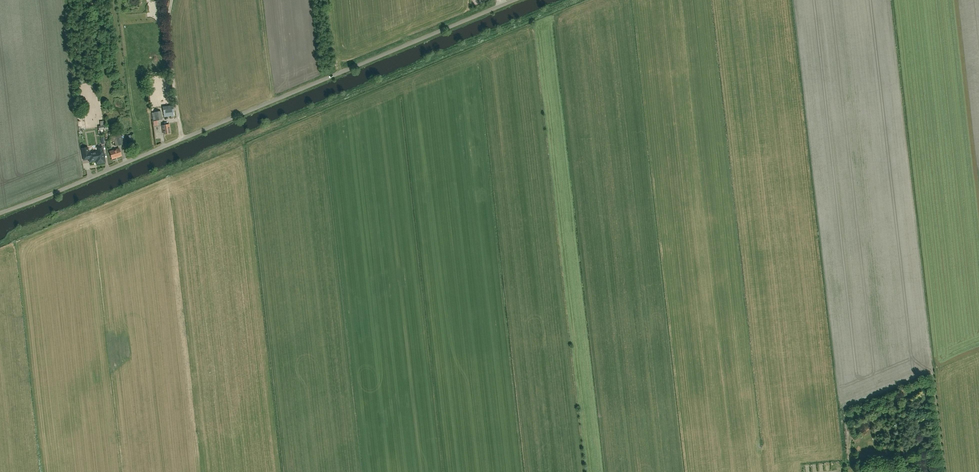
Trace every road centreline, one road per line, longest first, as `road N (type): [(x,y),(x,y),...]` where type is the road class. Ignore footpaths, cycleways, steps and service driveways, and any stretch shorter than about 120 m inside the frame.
road 1 (unclassified): [(0,213),(514,0)]

